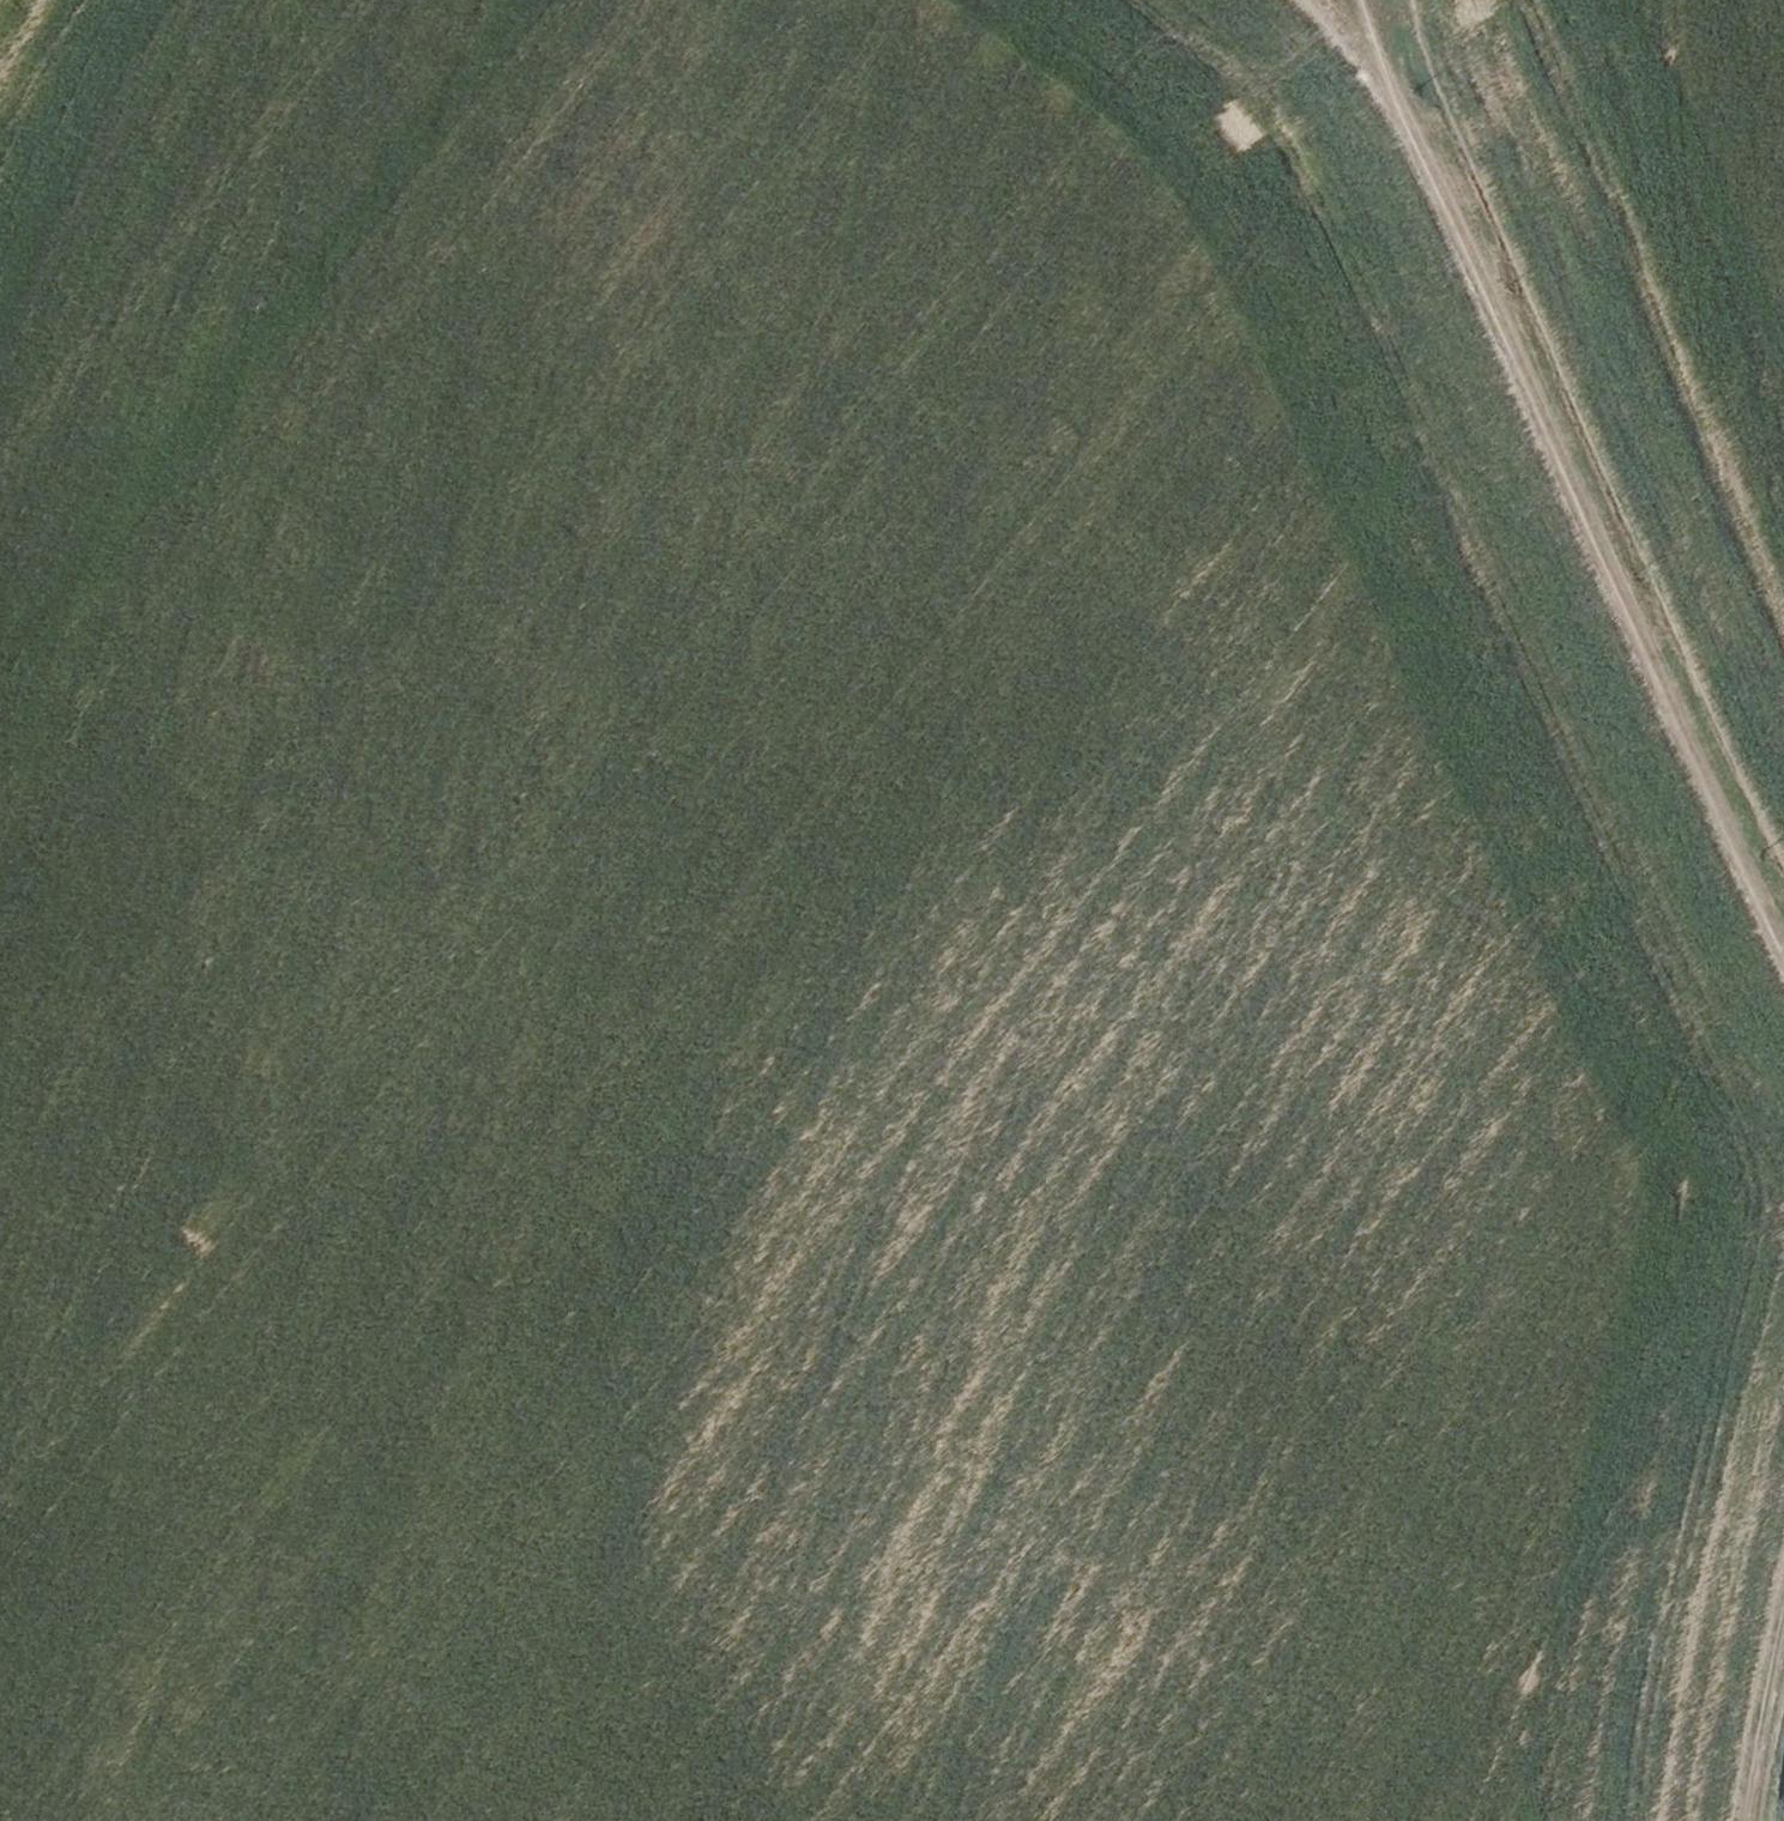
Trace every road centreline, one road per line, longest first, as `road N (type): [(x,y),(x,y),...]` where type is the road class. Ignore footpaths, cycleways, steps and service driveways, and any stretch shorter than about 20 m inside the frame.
road 1 (track): [(1362,0),(1374,47),(1783,920)]
road 2 (track): [(1783,1657),(1761,1745),(1754,1820)]

